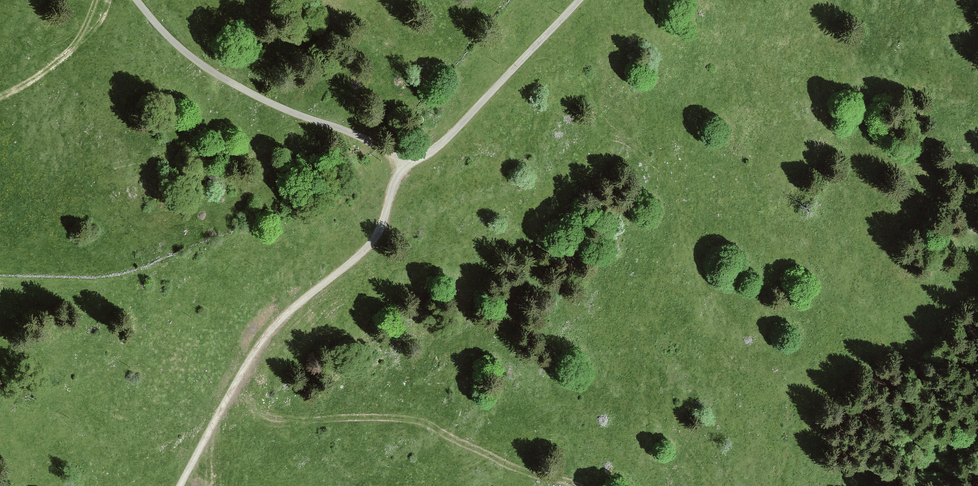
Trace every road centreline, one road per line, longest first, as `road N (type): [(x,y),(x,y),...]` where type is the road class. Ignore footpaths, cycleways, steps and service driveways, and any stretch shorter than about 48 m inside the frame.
road 1 (unclassified): [(579,0),(451,135),(411,158),(218,75),(137,0)]
road 2 (track): [(225,404),(303,424),(416,424),(479,450),(580,439),(623,466),(635,485)]
road 3 (track): [(406,157),(375,240),(268,336),(182,485)]
road 4 (track): [(109,0),(103,19),(79,44),(0,100)]

